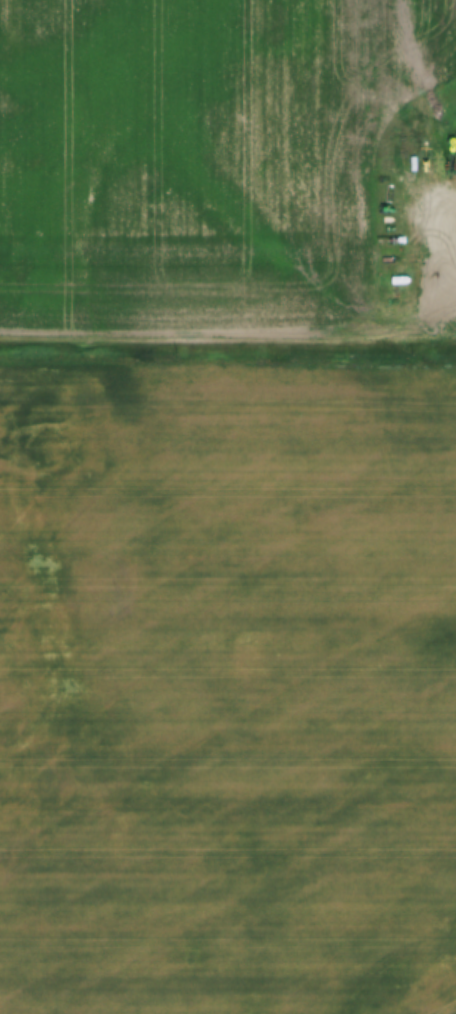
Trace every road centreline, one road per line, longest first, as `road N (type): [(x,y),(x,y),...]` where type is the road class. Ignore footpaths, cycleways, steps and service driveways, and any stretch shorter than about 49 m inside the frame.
road 1 (track): [(0,333),(455,336)]

